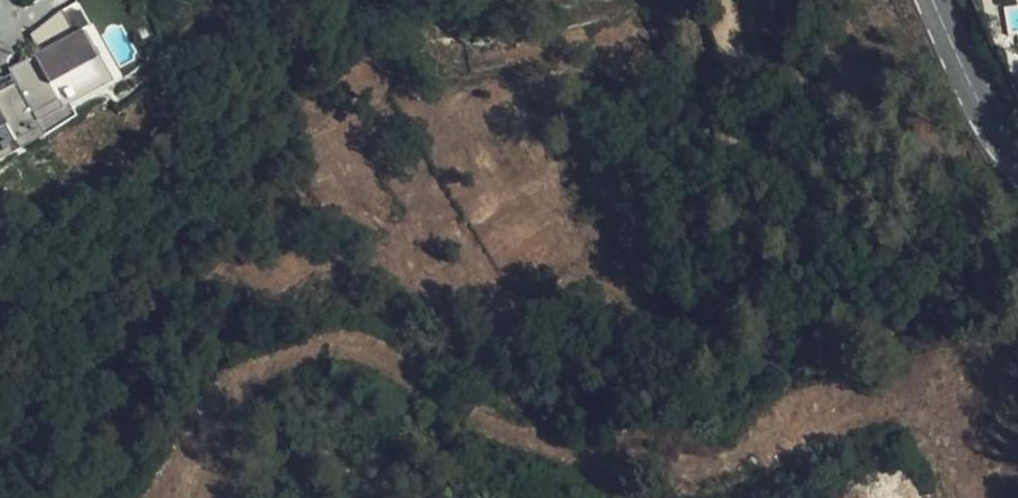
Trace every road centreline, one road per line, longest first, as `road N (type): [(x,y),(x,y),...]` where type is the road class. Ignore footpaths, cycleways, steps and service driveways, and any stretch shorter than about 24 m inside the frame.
road 1 (secondary): [(931,0),(1017,167)]

